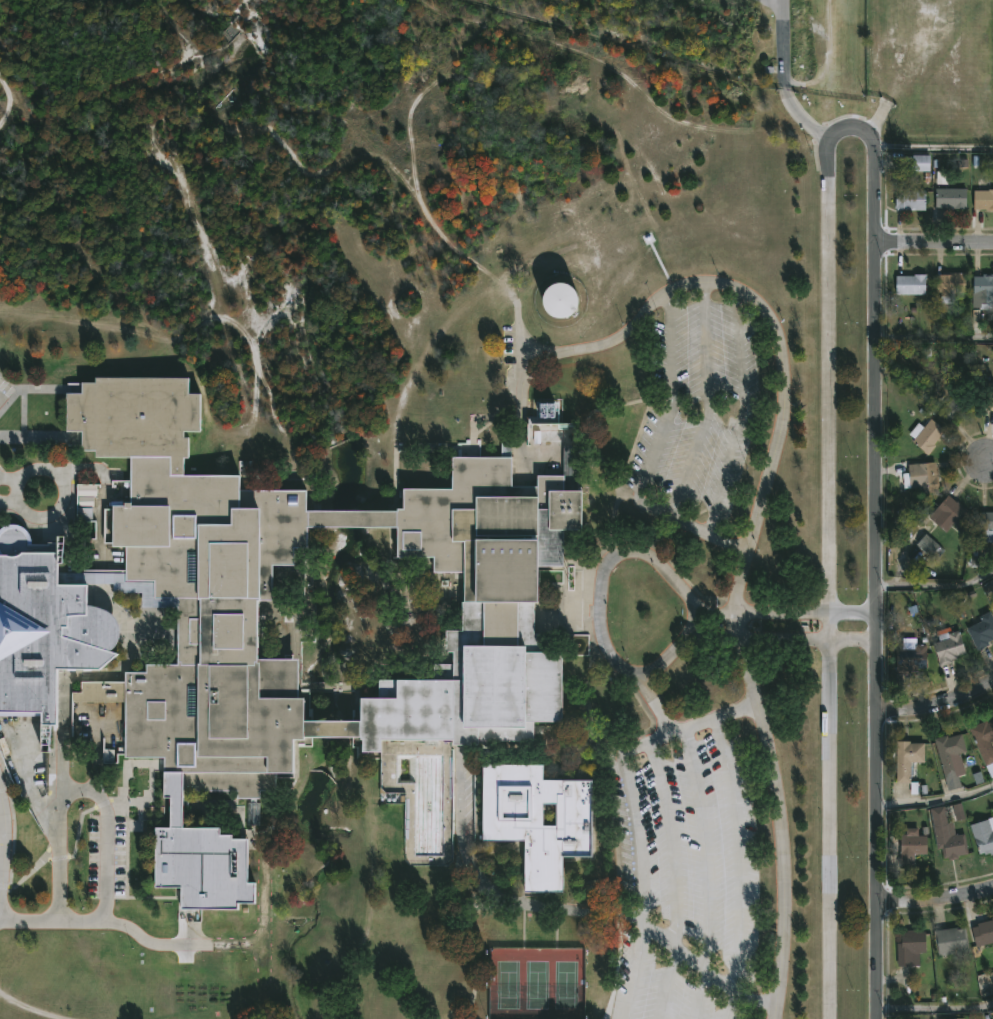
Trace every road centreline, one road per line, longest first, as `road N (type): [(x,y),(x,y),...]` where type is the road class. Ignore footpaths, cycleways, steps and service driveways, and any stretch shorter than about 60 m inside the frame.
road 1 (tertiary): [(877,613),(878,147),(853,125),(829,134),(829,641)]
road 2 (track): [(537,355),(519,353),(517,301),(452,250),(418,201),(407,153),(408,110),(474,26)]
road 3 (tertiary): [(880,1018),(877,613)]
road 4 (tertiary): [(829,641),(831,1018)]
road 5 (residential): [(992,682),(921,711),(876,710)]

